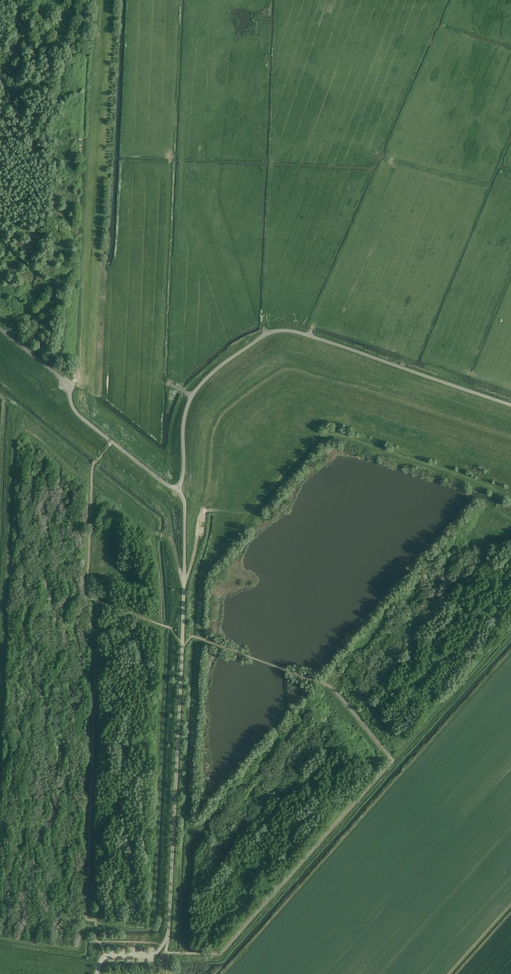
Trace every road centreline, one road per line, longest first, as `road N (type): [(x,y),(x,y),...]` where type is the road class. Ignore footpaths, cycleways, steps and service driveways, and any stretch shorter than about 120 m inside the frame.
road 1 (track): [(184,580),(169,540),(10,413),(0,674)]
road 2 (track): [(510,405),(325,341),(275,332),(225,363),(191,398),(179,490)]
road 3 (track): [(184,580),(202,511),(252,516),(327,437),(489,486),(502,495),(500,513),(510,519)]
road 4 (track): [(96,0),(78,381),(68,389)]
road 5 (track): [(167,937),(182,648)]
road 6 (track): [(182,648),(179,490)]

